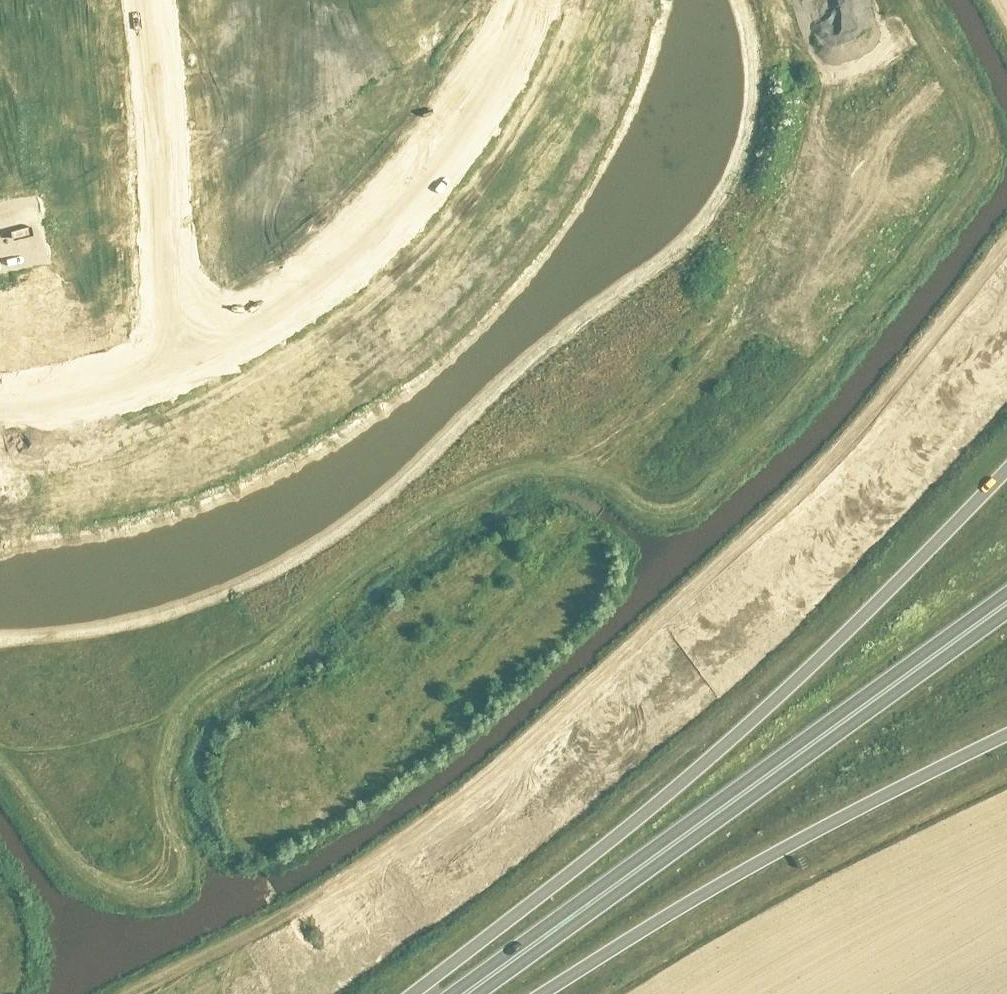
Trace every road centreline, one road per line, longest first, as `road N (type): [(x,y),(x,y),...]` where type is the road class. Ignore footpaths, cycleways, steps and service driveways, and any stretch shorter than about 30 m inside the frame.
road 1 (trunk): [(1006,470),(733,740),(414,993)]
road 2 (trunk): [(466,993),(1006,604)]
road 3 (residential): [(161,364),(228,336),(369,237),(448,149),(531,0)]
road 4 (trunk): [(543,993),(751,869),(1006,735)]
road 5 (residential): [(153,55),(161,364)]
road 6 (residential): [(0,405),(65,395),(161,364)]

